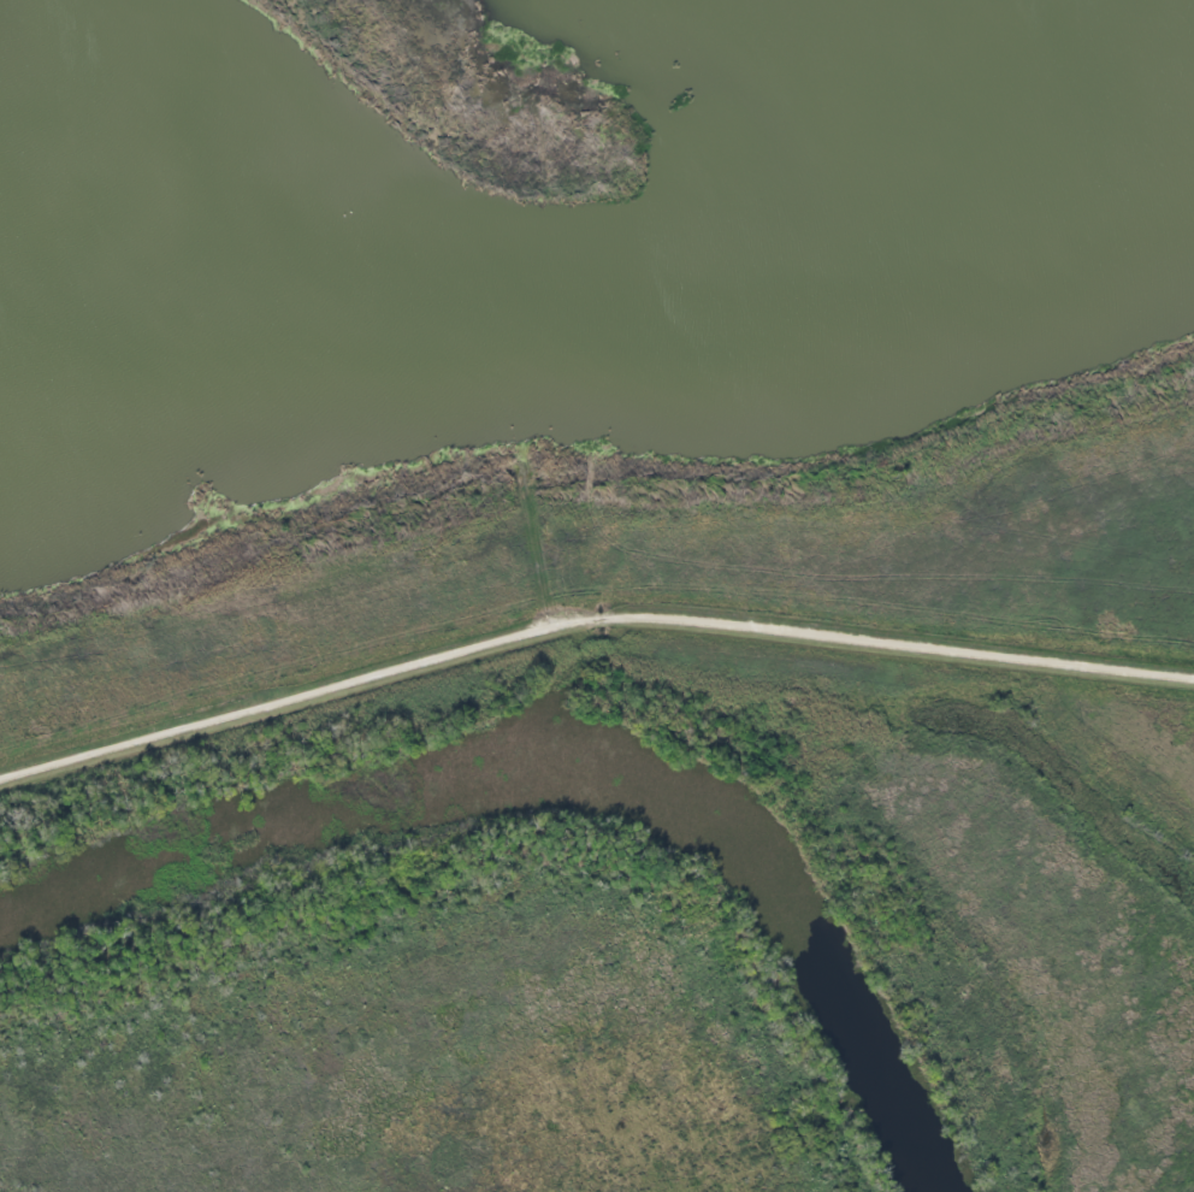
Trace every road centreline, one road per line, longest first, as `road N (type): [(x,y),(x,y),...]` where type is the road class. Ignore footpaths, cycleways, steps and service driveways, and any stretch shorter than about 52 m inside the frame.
road 1 (track): [(1193,679),(661,618),(569,621),(0,777)]

